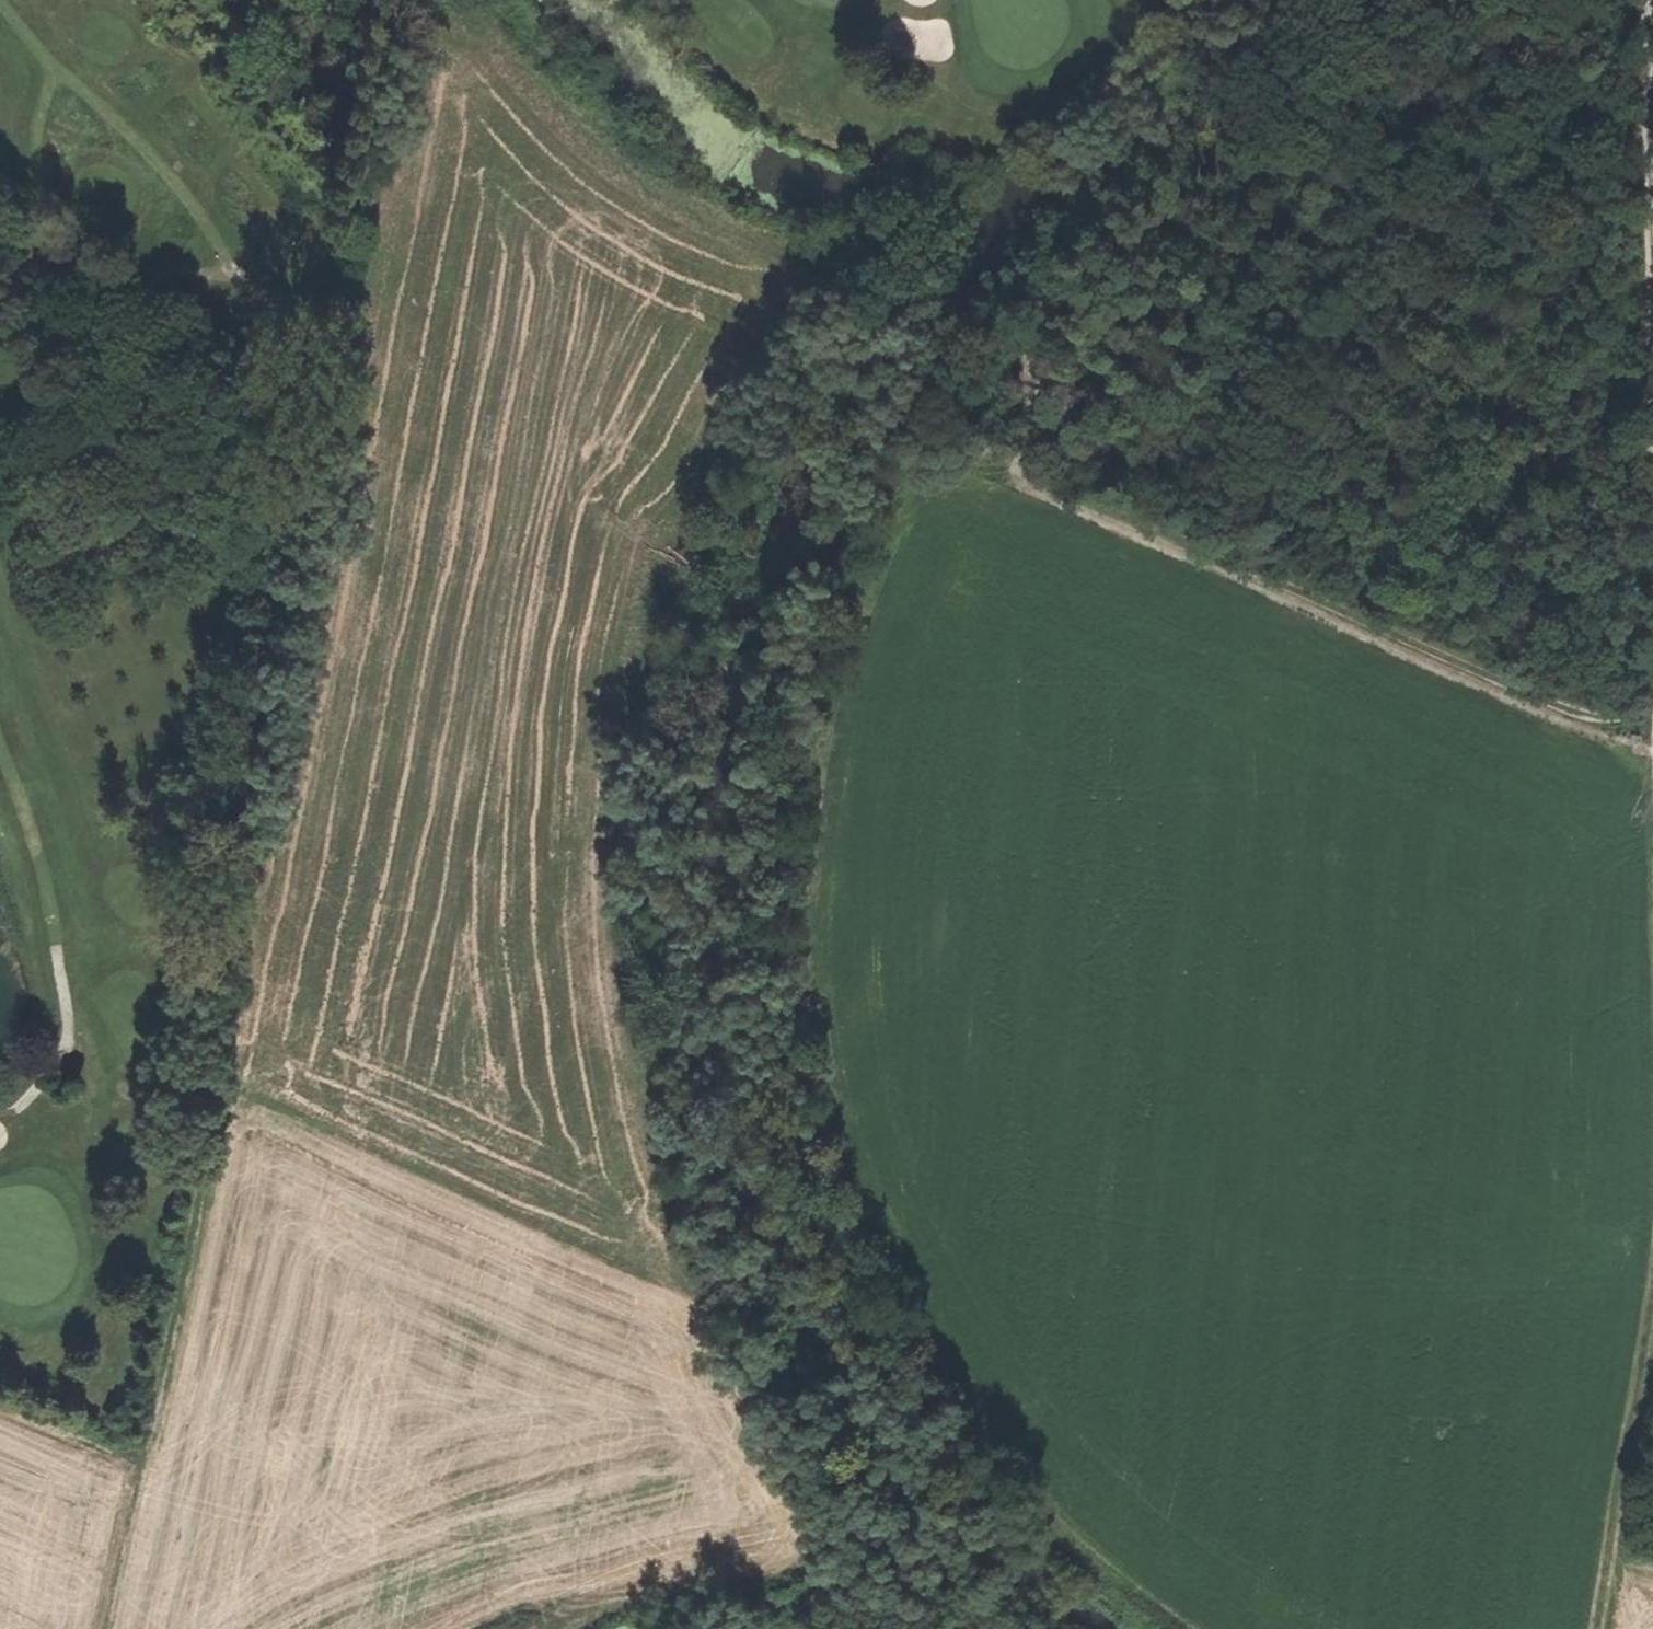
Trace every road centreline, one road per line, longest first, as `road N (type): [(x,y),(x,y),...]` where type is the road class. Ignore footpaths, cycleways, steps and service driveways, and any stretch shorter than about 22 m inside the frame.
road 1 (track): [(1592,1628),(1652,1310)]
road 2 (track): [(1652,301),(1648,0)]
road 3 (track): [(0,1401),(144,1464)]

